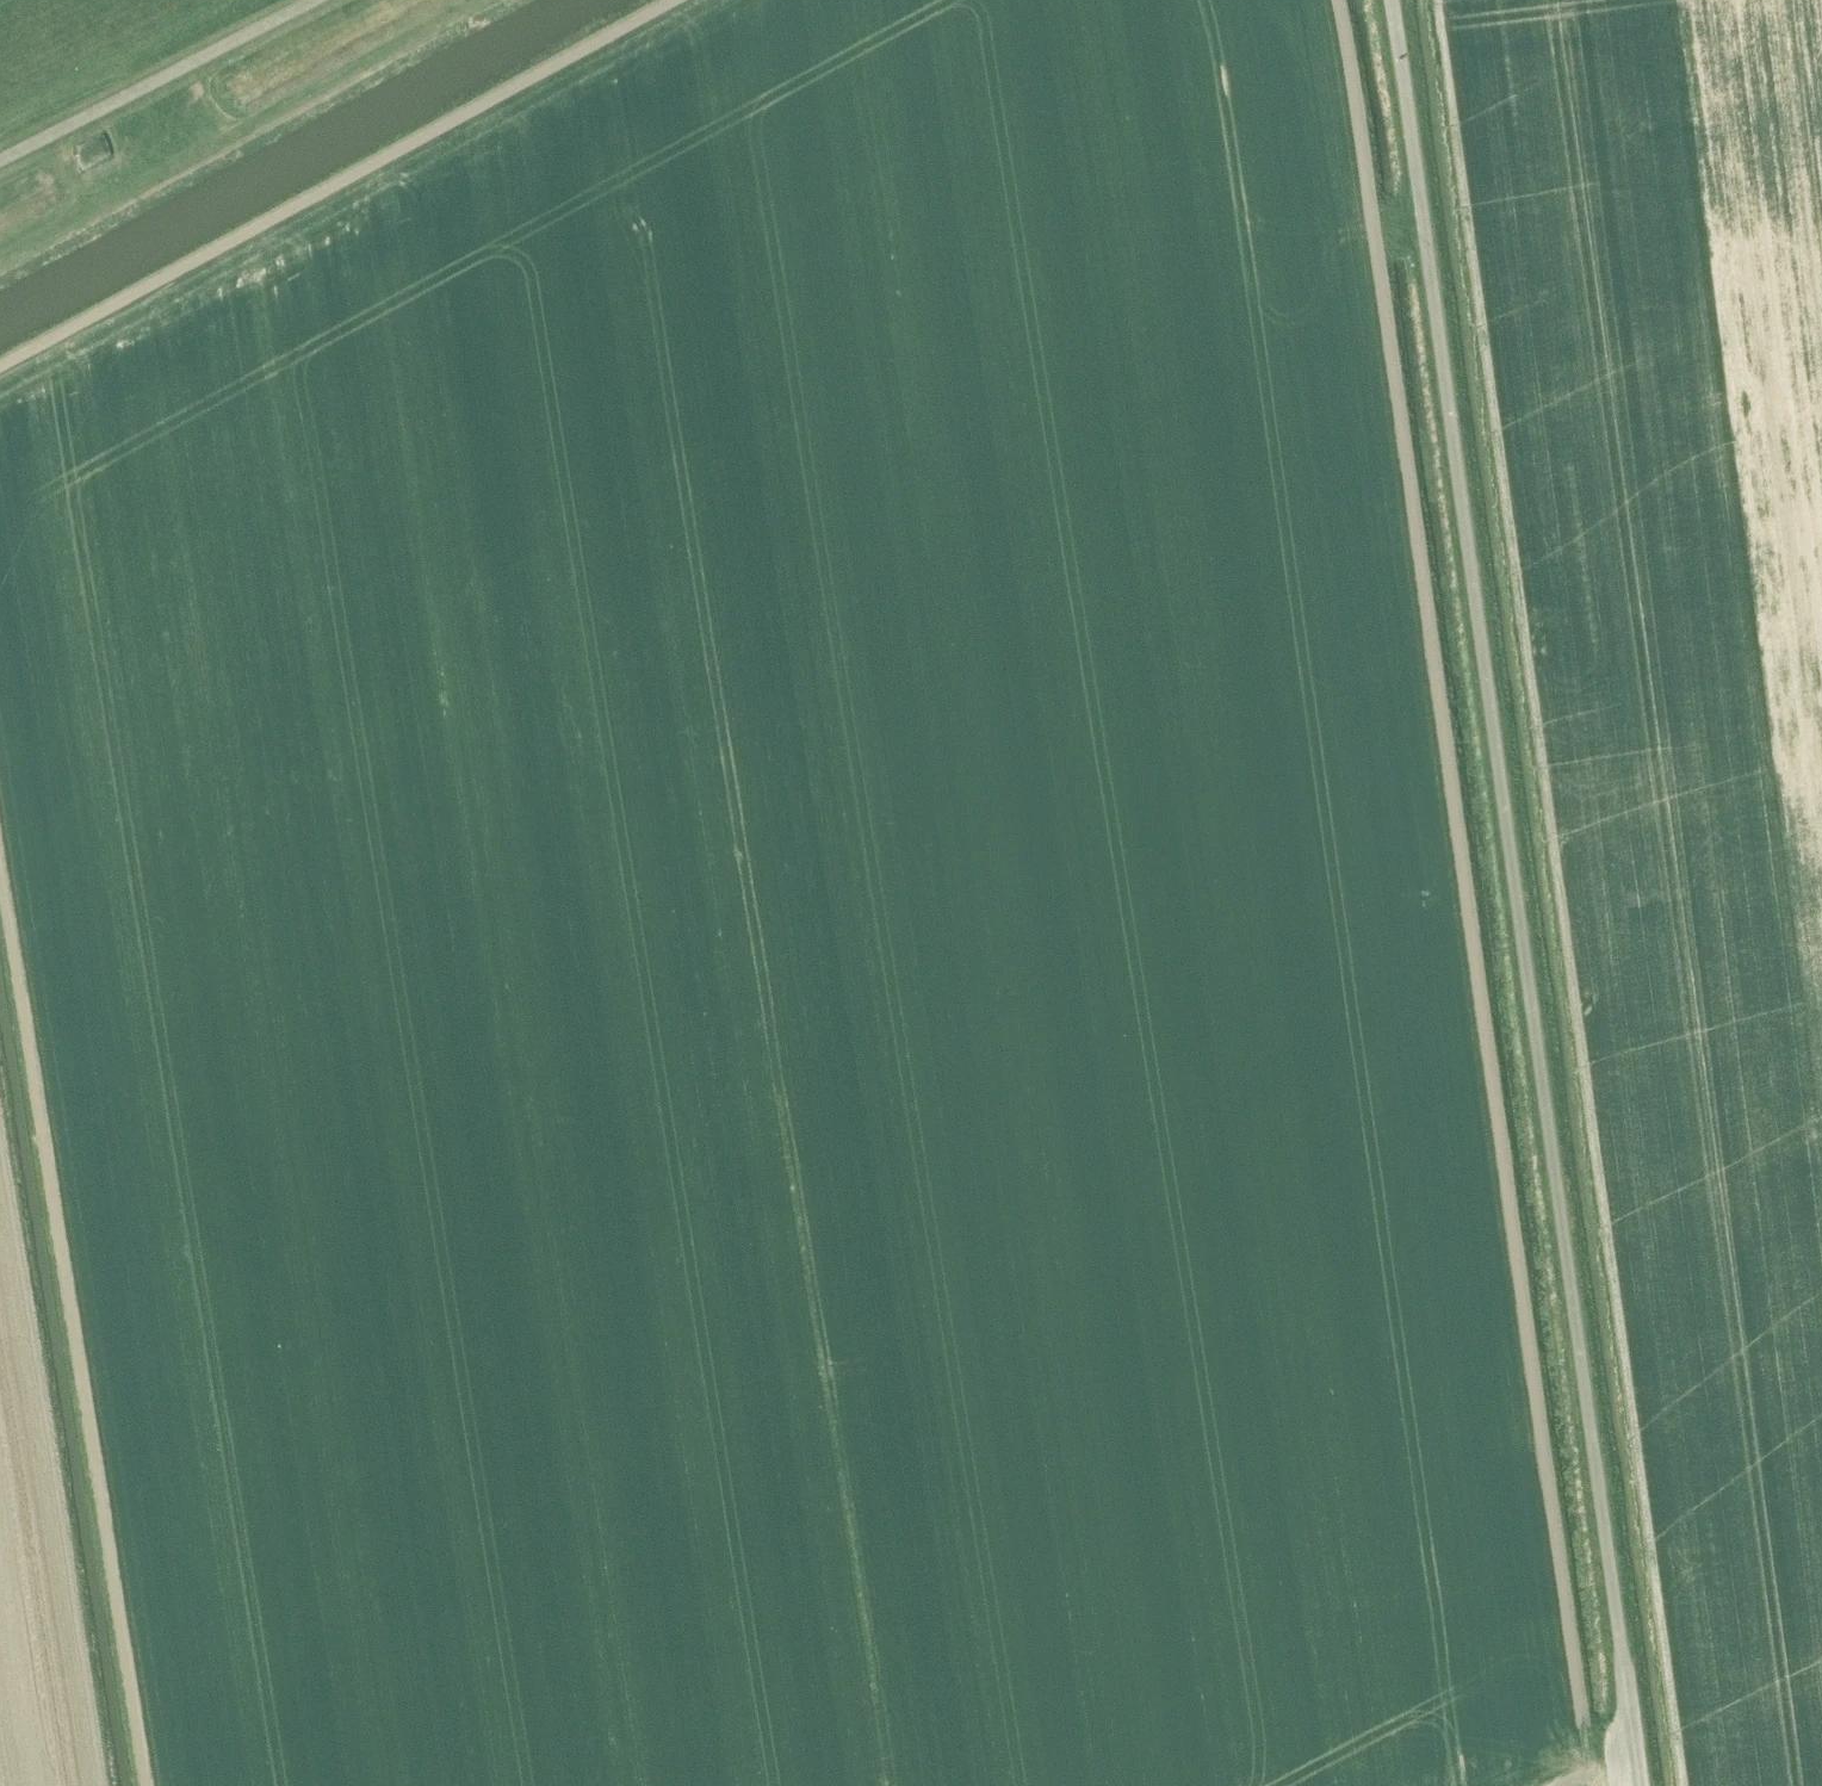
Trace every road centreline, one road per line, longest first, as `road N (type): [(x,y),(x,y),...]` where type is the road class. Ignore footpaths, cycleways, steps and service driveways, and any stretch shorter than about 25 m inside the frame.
road 1 (unclassified): [(1640,1785),(1393,0)]
road 2 (unclassified): [(0,161),(311,0)]

